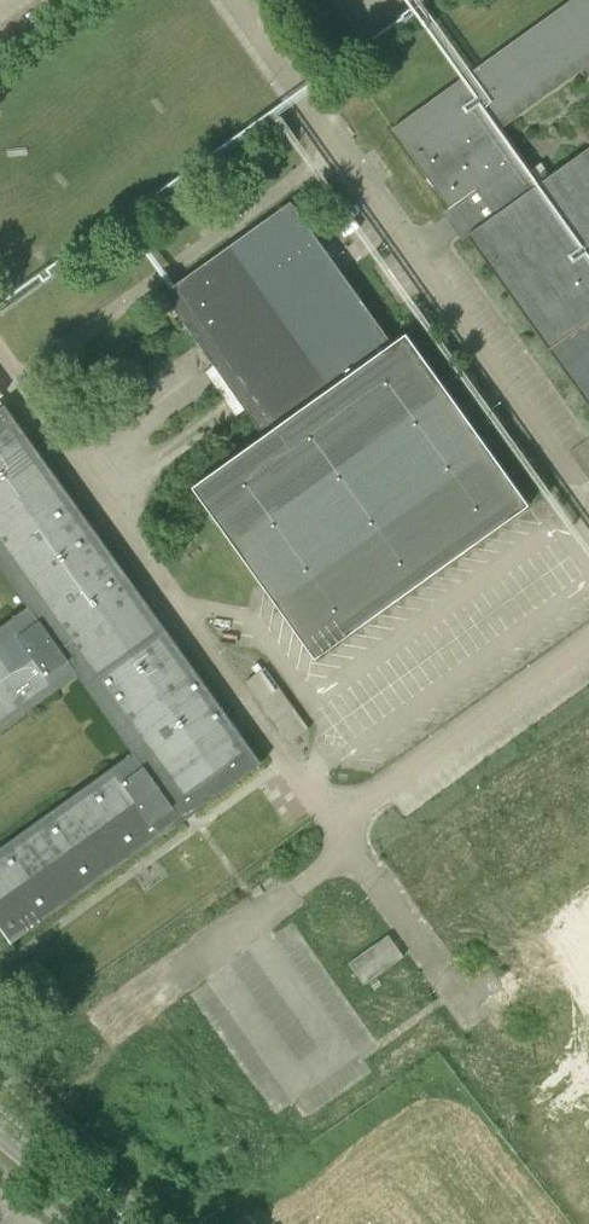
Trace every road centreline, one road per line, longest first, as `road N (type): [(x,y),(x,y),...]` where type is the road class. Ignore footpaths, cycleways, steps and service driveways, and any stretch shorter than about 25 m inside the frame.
road 1 (tertiary): [(111,1223),(0,1129)]

